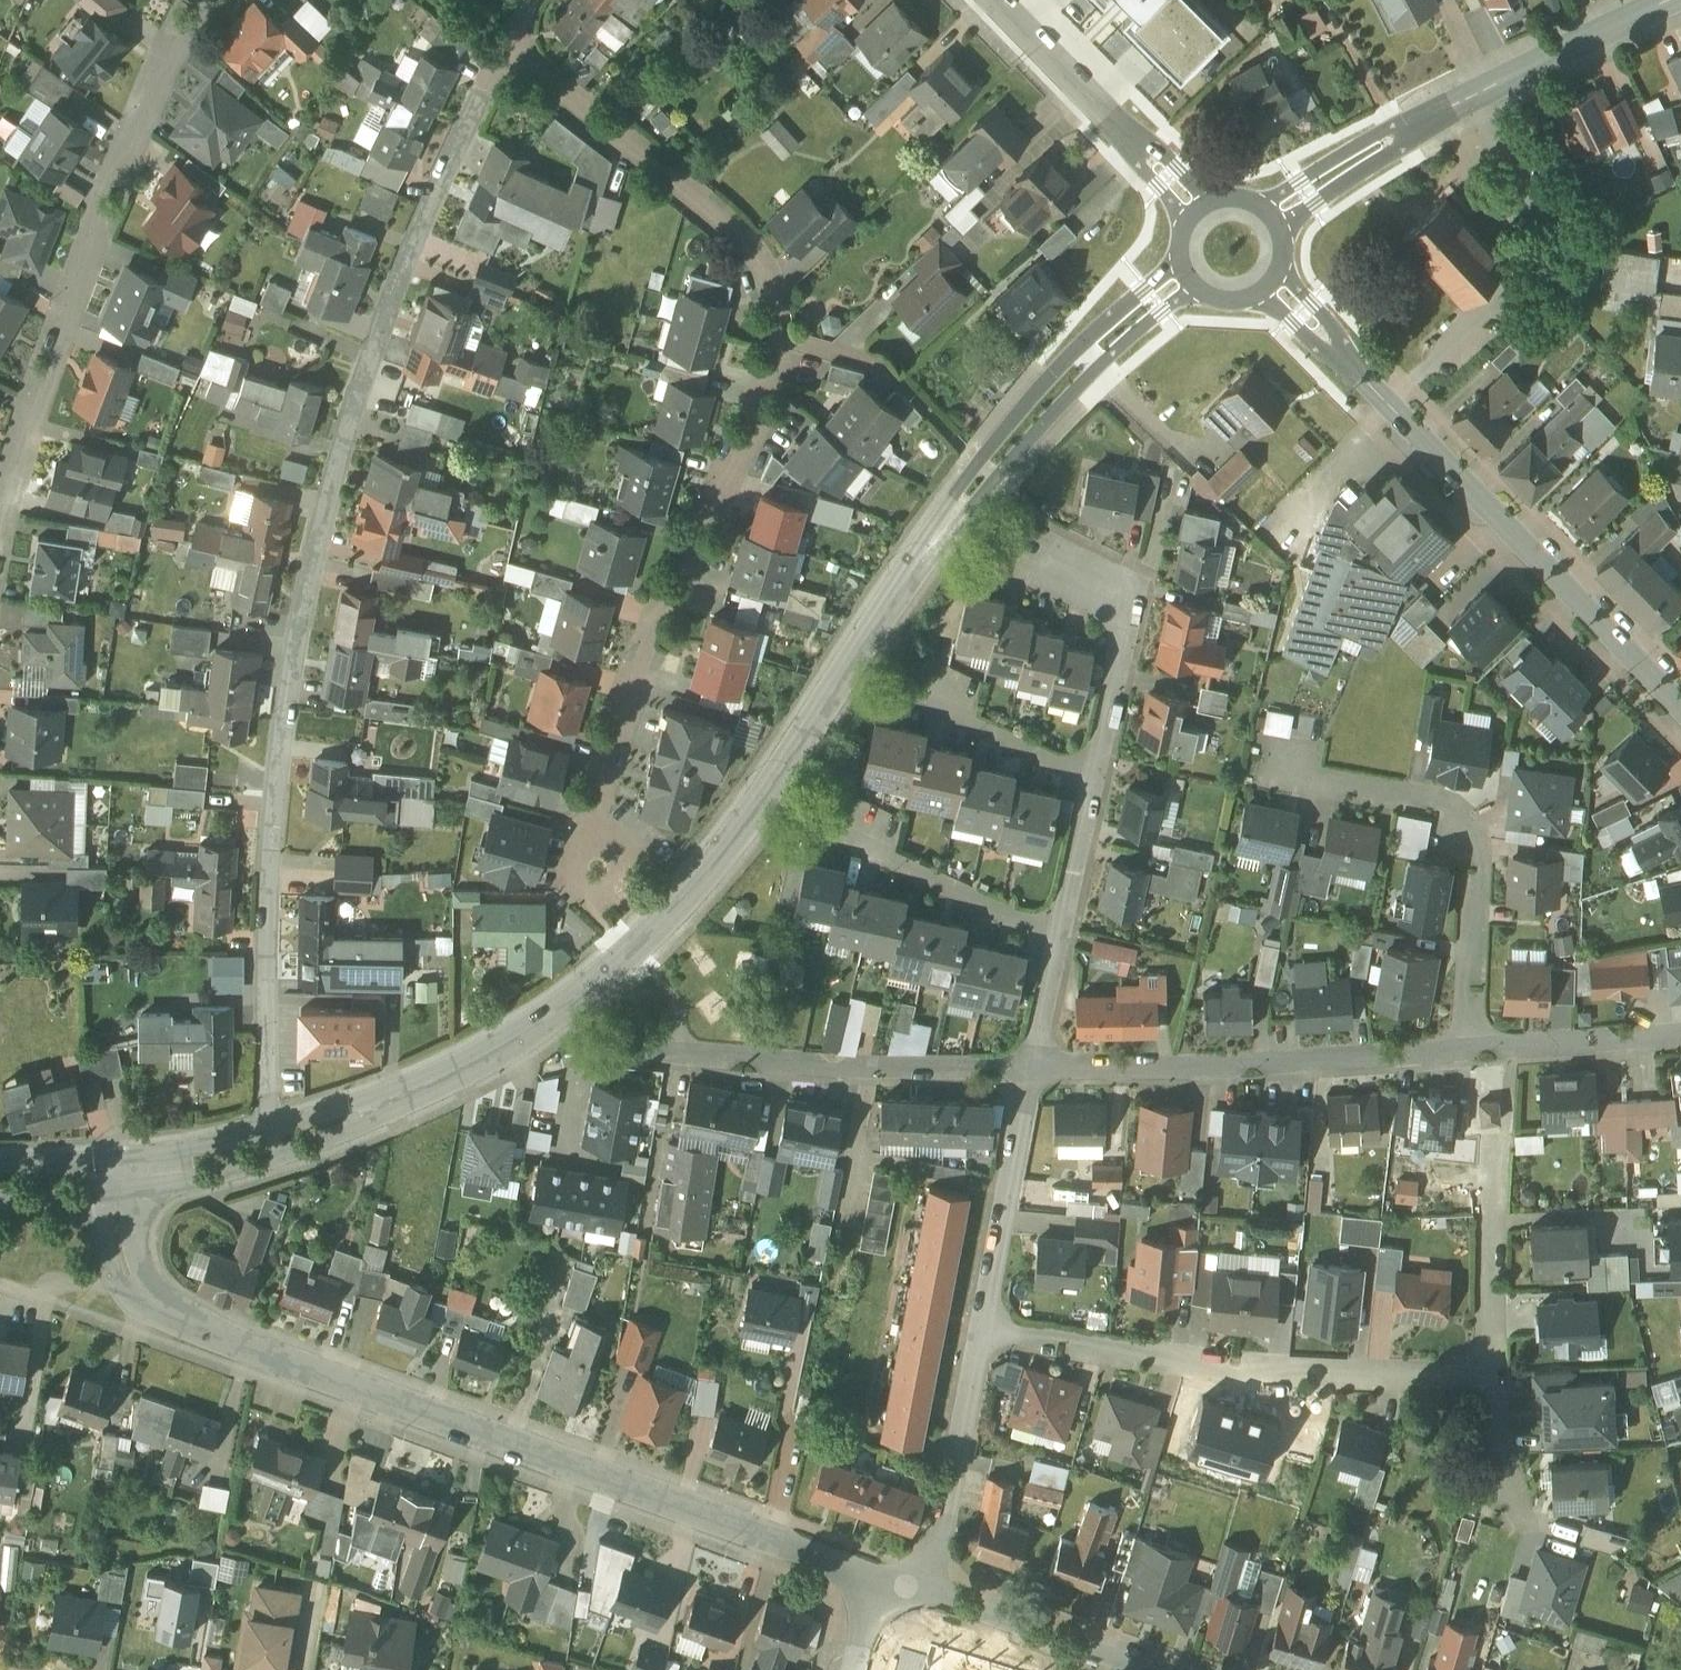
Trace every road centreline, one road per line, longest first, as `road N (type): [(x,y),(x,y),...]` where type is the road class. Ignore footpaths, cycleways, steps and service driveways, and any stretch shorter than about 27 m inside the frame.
road 1 (tertiary): [(274,1144),(408,1096),(493,1053),(564,1005),(668,916),(708,877),(987,469),(1064,385),(1189,278)]
road 2 (residential): [(506,45),(440,178),(386,321),(307,601),(281,738),(267,948),(266,1110),(274,1144)]
road 3 (residential): [(506,45),(741,233),(767,281),(781,343),(672,600),(656,612),(640,645),(639,682),(591,807),(591,868)]
road 4 (residential): [(870,1578),(186,1322),(147,1288),(125,1243),(118,1181)]
road 5 (tertiary): [(1271,281),(1680,709)]
road 6 (residential): [(198,0),(102,222),(44,405),(0,504)]
road 7 (residential): [(1033,1068),(666,1054),(576,1059),(561,1137)]
road 8 (residential): [(981,1332),(1223,1365),(1489,1372)]
road 9 (tertiary): [(1670,0),(1406,130),(1266,216)]
road 10 (residential): [(1467,1050),(1216,1068),(1033,1068)]
road 11 (residential): [(1467,1050),(1477,848),(1466,820),(1443,802),(1277,777)]
road 12 (tertiary): [(1198,215),(993,0)]
road 13 (residential): [(925,1599),(981,1332)]
road 14 (residential): [(981,1332),(1033,1068)]
road 15 (residential): [(822,824),(1061,931)]
road 16 (residential): [(1095,782),(1131,608),(1056,572)]
road 17 (residential): [(1149,1669),(925,1599)]
road 18 (residential): [(1489,1372),(1484,1263),(1497,1144)]
road 19 (residential): [(1680,1037),(1467,1050)]
road 20 (residential): [(923,701),(1095,782)]
road 21 (tertiary): [(118,1181),(274,1144)]
road 22 (residential): [(1061,931),(1095,782)]
road 23 (residential): [(1033,1068),(1061,931)]
road 24 (residential): [(1489,1372),(1505,1504)]
road 25 (tertiary): [(0,1200),(83,1200),(118,1181)]
road 26 (tertiary): [(118,1181),(63,1165),(0,1163)]

